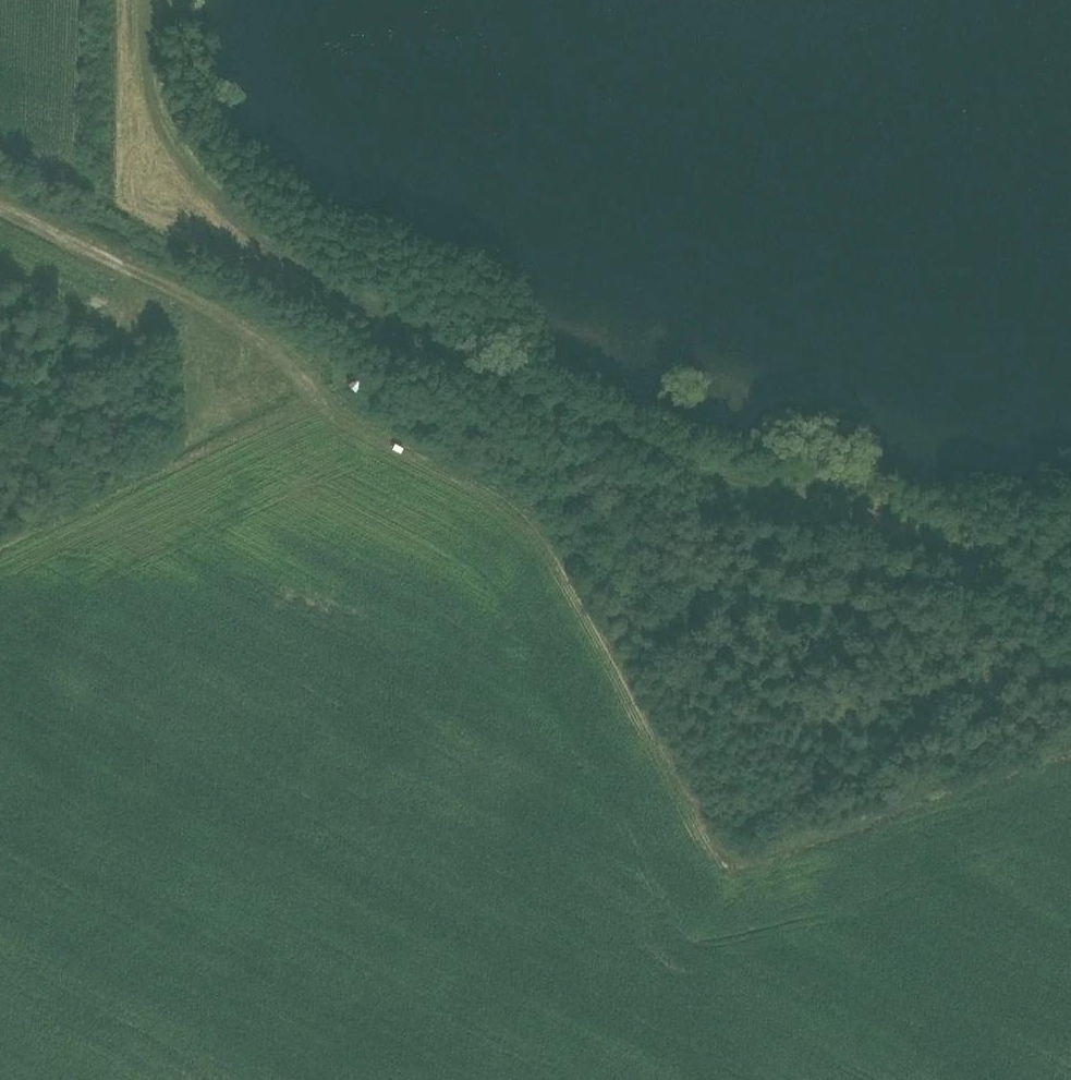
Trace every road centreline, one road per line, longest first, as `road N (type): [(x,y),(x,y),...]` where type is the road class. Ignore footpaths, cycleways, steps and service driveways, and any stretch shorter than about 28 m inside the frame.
road 1 (track): [(0,189),(266,323)]

